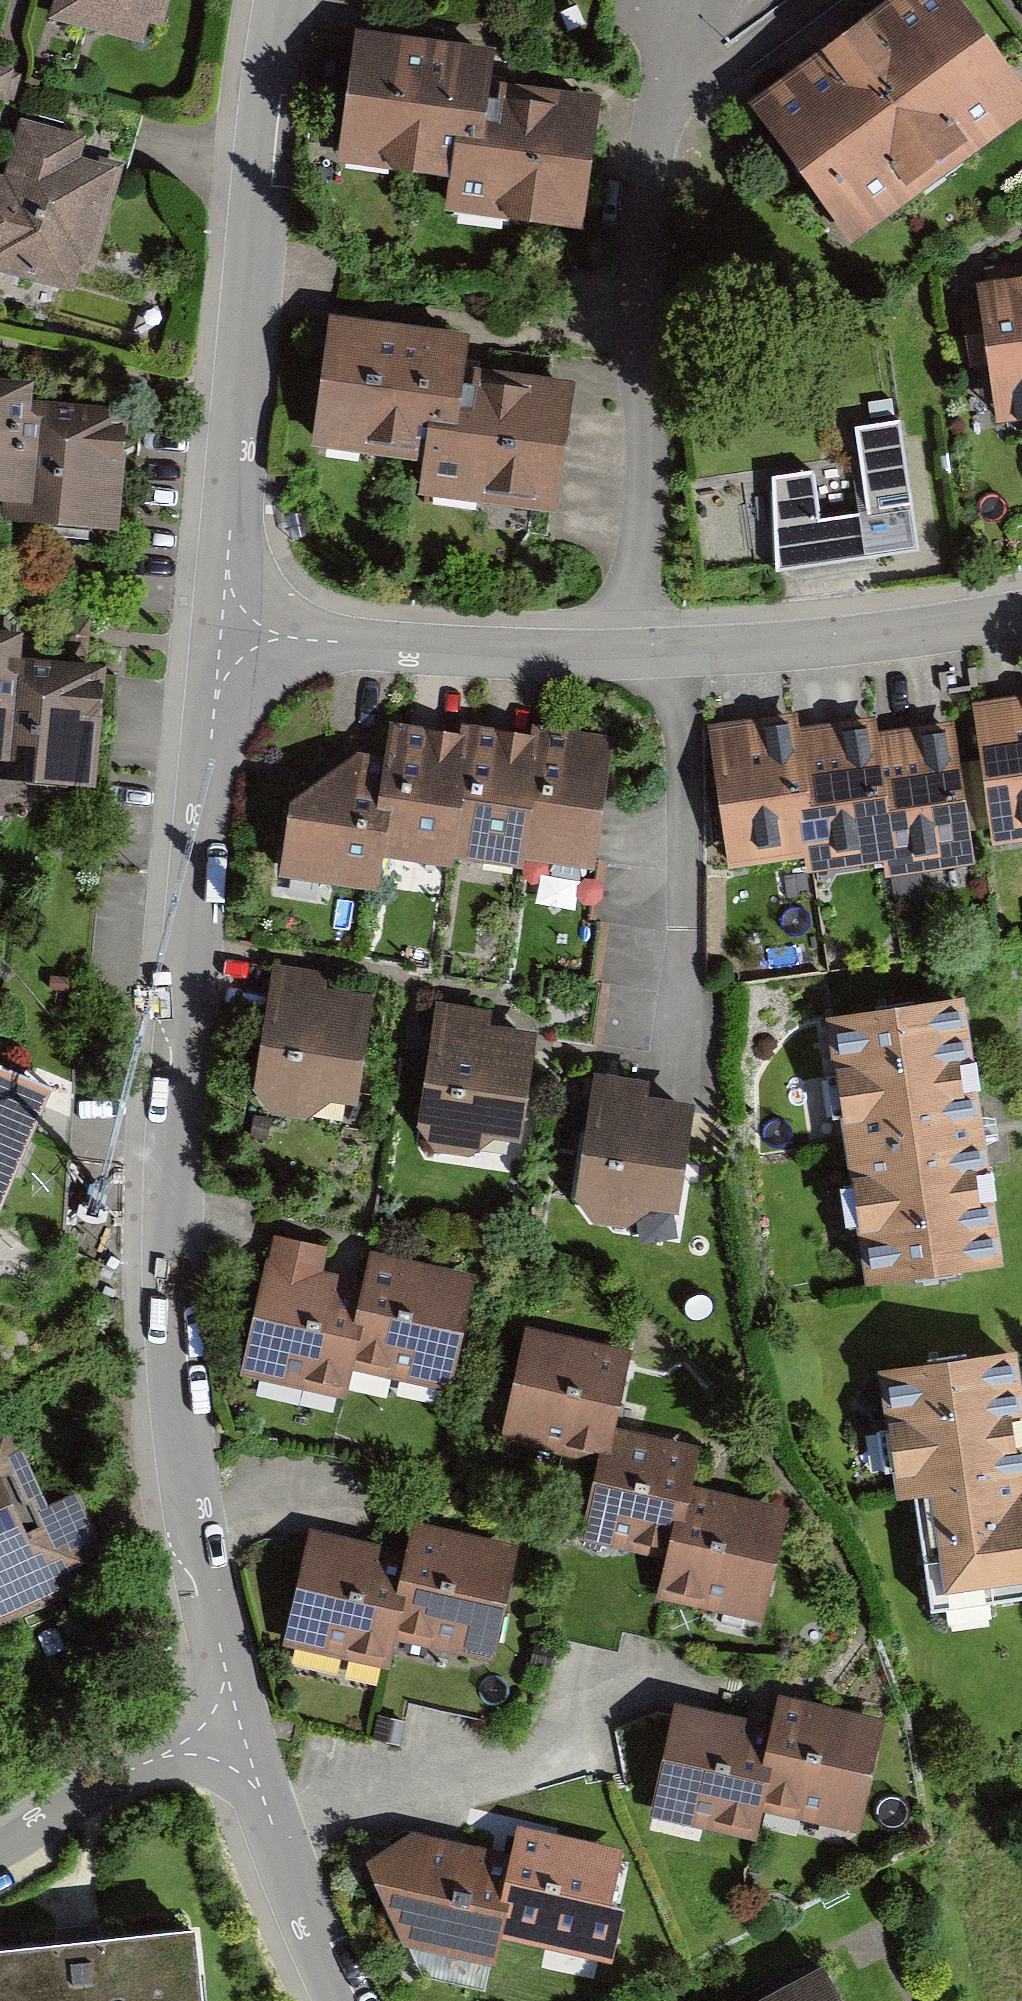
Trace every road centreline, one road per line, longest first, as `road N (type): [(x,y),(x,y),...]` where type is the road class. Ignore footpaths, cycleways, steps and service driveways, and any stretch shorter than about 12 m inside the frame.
road 1 (residential): [(235,1716),(189,1487),(171,1247),(221,635)]
road 2 (residential): [(629,655),(650,459),(639,350),(643,225),(684,0)]
road 3 (residential): [(221,635),(289,0)]
road 4 (residential): [(221,635),(629,655)]
road 5 (residential): [(629,655),(882,637),(1021,615)]
road 6 (residential): [(342,2000),(305,1921),(235,1716)]
road 7 (residential): [(235,1716),(0,1849)]

